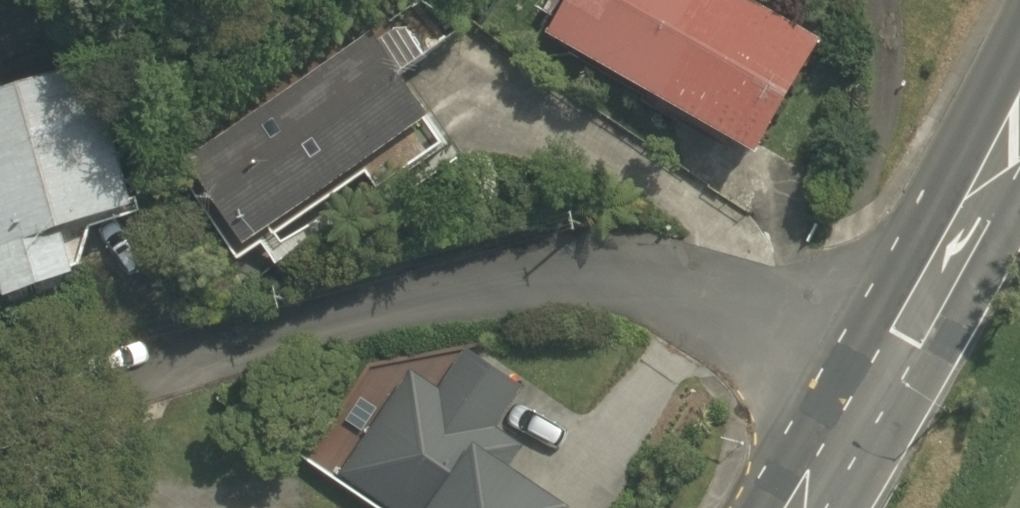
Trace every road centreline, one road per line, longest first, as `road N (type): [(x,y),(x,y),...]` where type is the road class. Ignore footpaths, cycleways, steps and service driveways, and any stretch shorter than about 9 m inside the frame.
road 1 (residential): [(870,373),(790,318),(706,291),(592,284),(492,293),(0,391)]
road 2 (secondary): [(870,373),(1019,106)]
road 3 (secondary): [(792,507),(870,373)]

